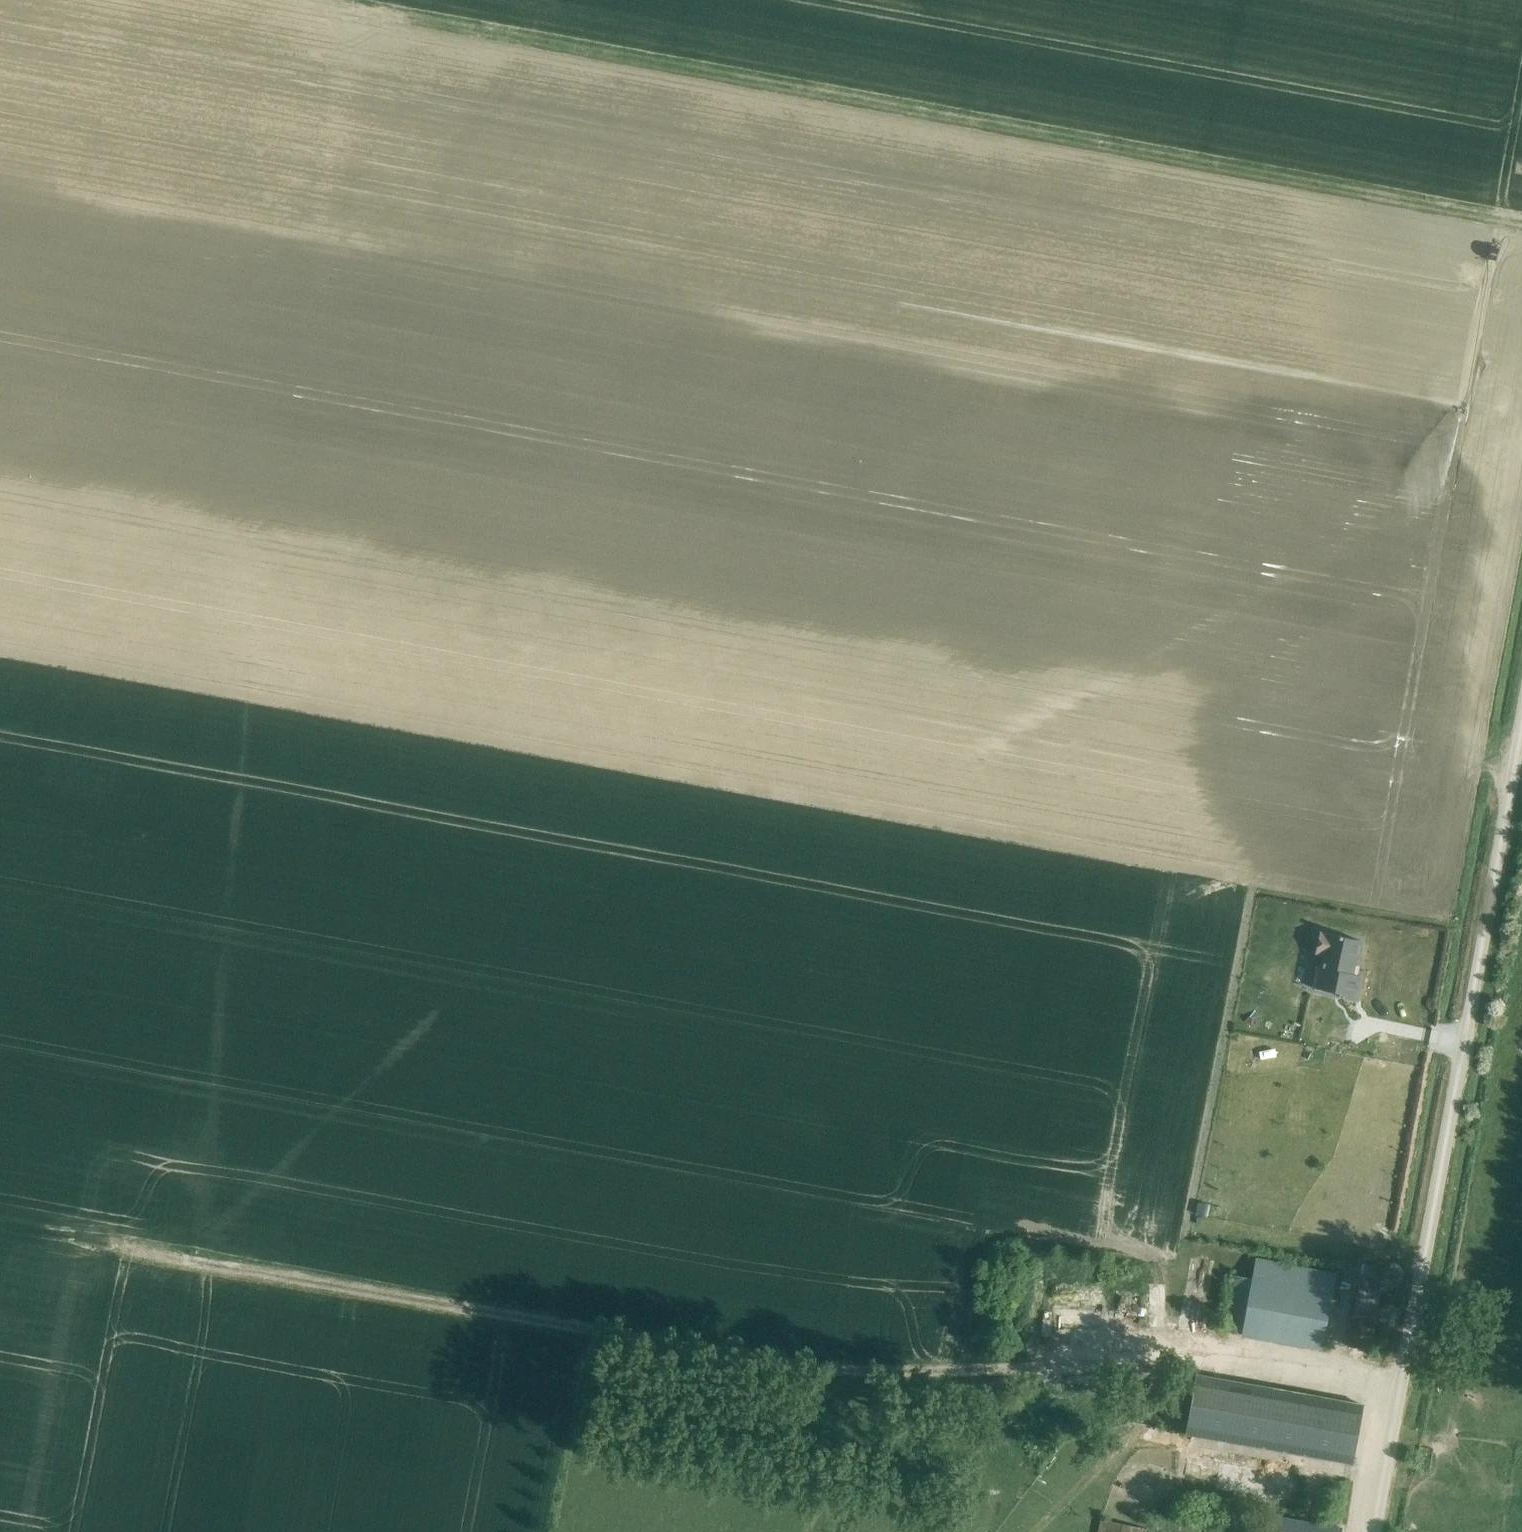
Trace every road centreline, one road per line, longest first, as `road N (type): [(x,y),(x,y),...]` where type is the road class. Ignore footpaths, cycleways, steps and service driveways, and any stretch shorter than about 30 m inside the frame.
road 1 (unclassified): [(1373,1531),(1521,705)]

